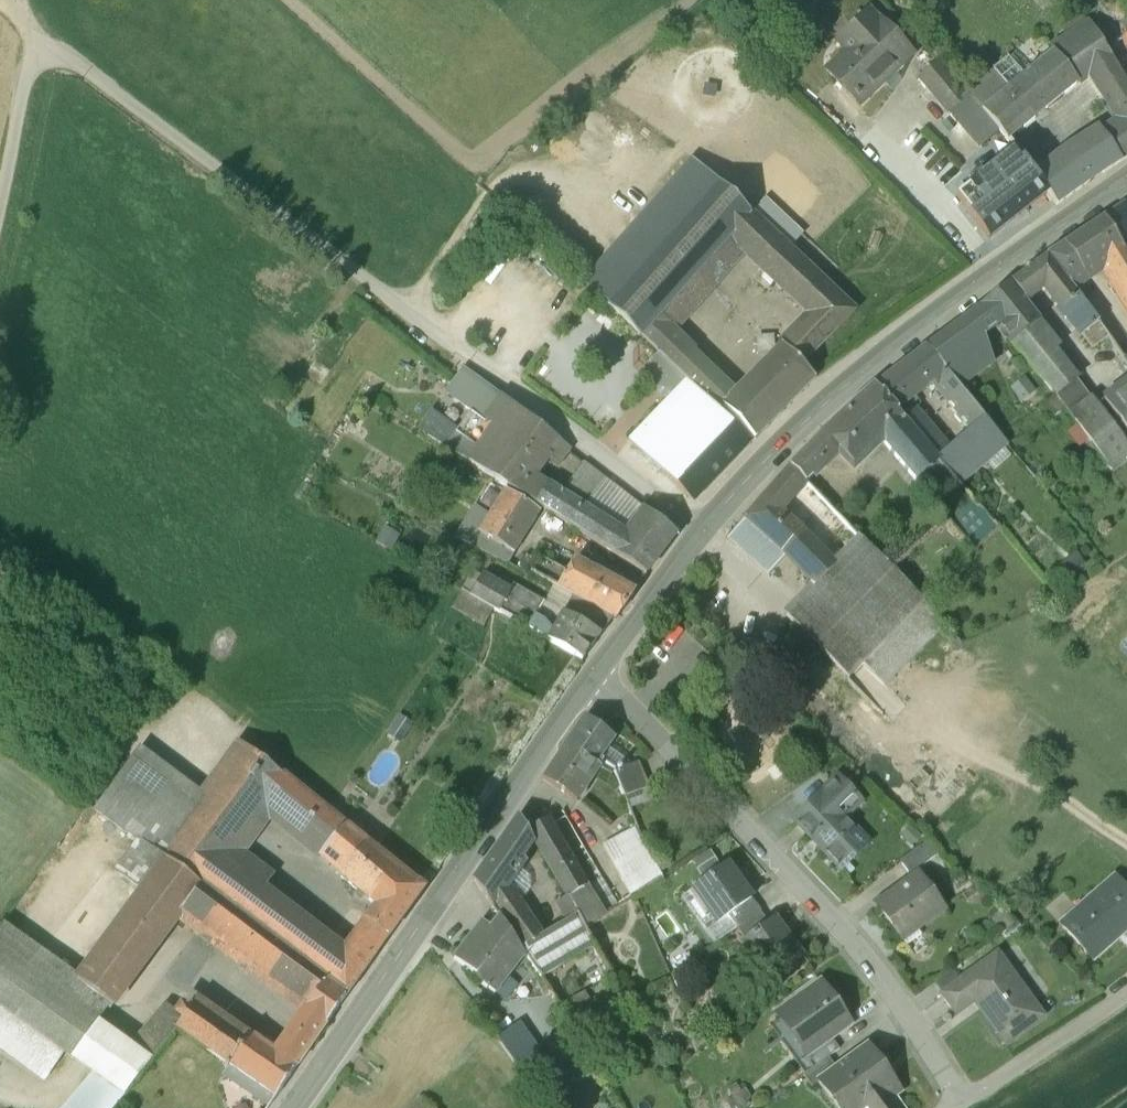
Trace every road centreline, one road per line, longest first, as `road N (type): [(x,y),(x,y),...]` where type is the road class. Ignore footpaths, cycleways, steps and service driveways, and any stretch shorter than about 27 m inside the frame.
road 1 (secondary): [(599,670),(699,529),(771,449),(856,372),(1126,175)]
road 2 (residential): [(963,1102),(899,997),(841,926),(599,670)]
road 3 (secondary): [(294,1107),(599,670)]

